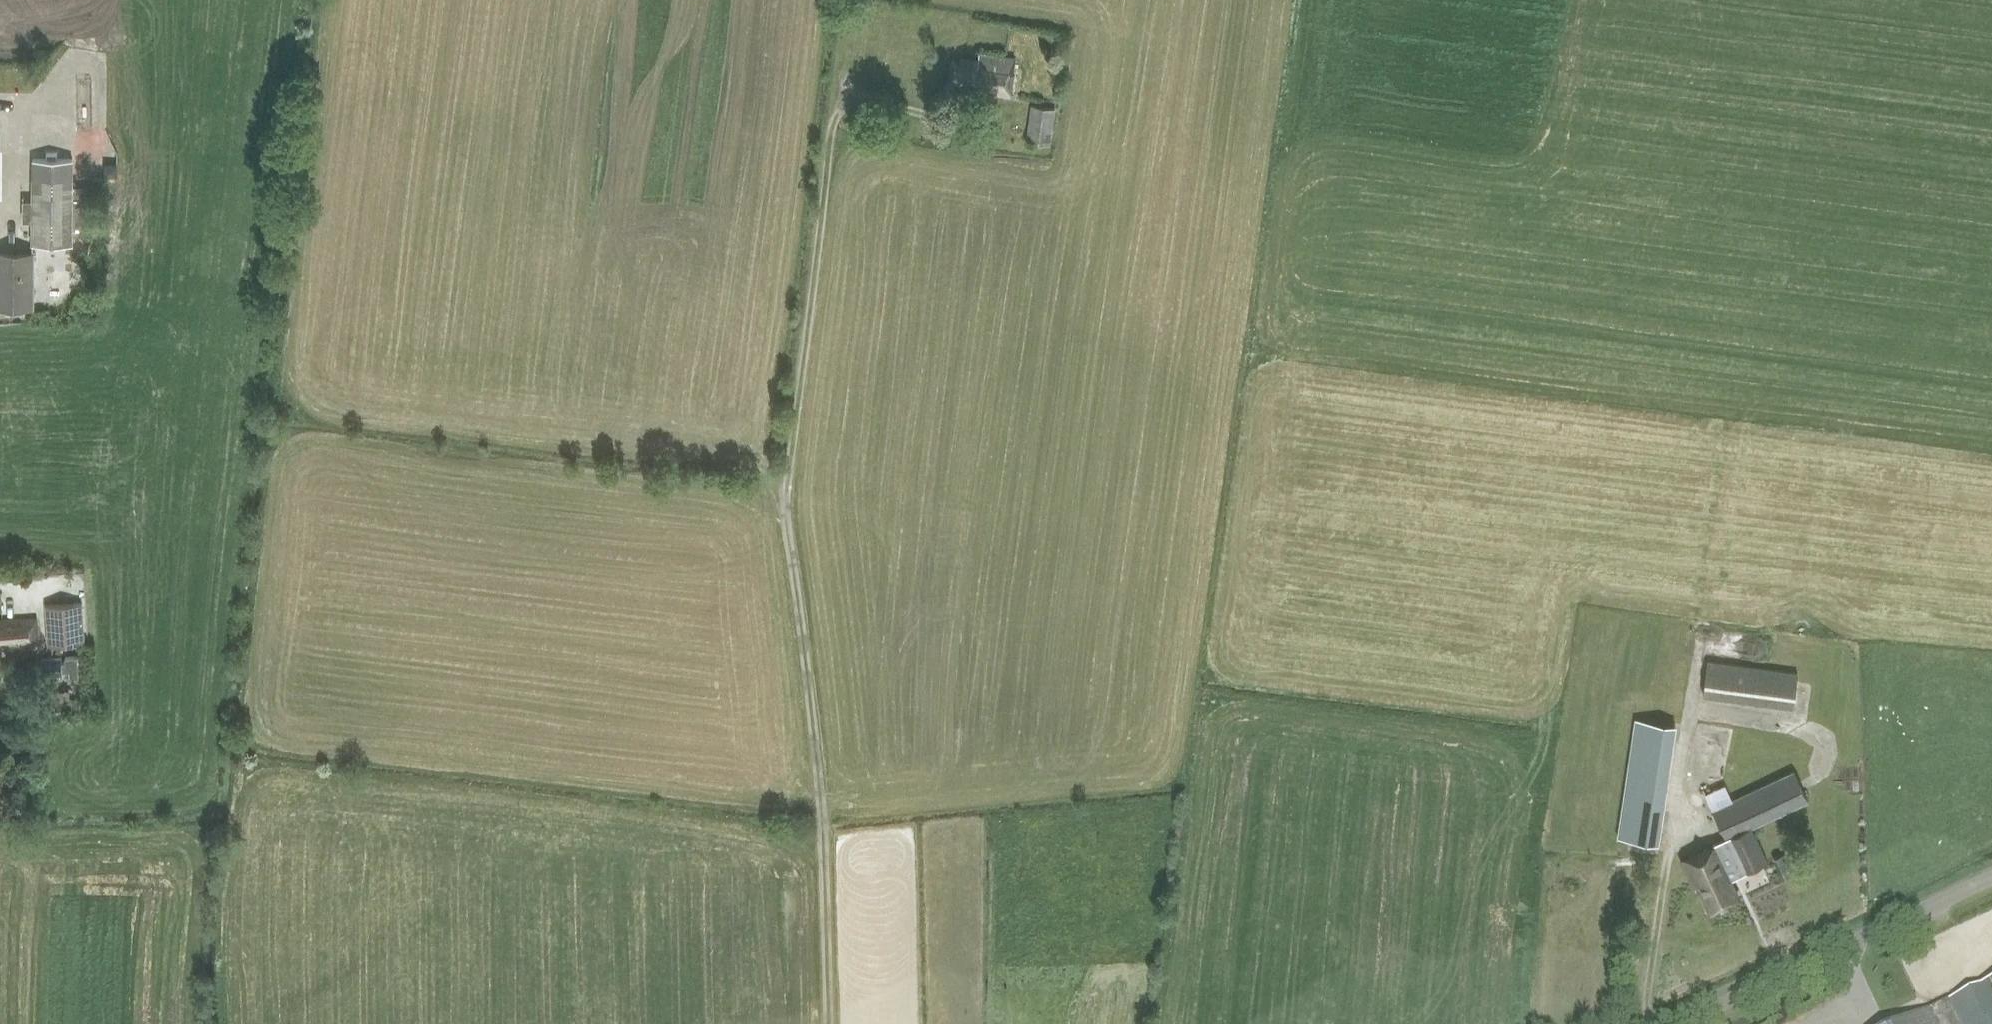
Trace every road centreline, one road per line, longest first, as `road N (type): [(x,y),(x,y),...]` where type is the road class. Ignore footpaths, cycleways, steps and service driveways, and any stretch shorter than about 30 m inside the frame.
road 1 (track): [(829,1023),(824,822),(784,506),(833,124),(849,90)]
road 2 (unclassified): [(1684,1023),(1991,876)]

